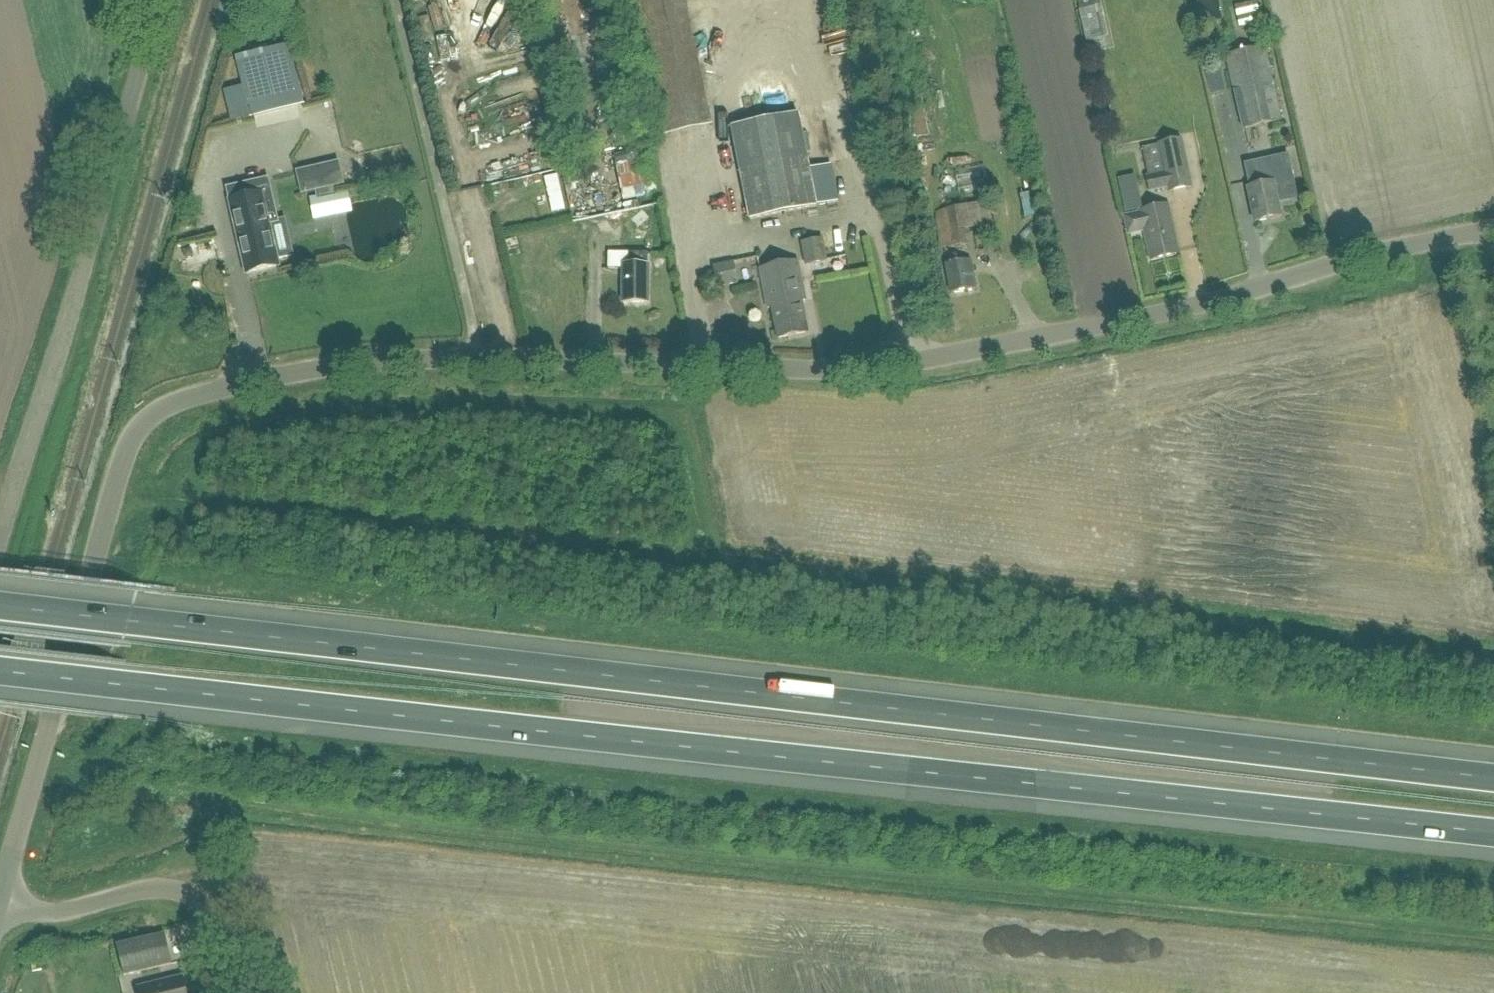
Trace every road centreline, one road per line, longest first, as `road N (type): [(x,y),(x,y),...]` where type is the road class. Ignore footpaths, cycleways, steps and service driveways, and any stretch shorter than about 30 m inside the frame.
road 1 (motorway): [(1493,779),(0,608)]
road 2 (motorway): [(0,671),(1493,838)]
road 3 (unclassified): [(480,358),(868,371),(1148,316),(1493,231)]
road 4 (unclassified): [(0,896),(111,498),(141,426),(189,399),(282,379),(480,358)]
road 5 (unclassified): [(0,535),(155,0)]
road 6 (residential): [(480,358),(396,0)]
road 7 (unclassified): [(247,992),(223,922),(187,893),(156,889),(53,912),(0,906)]

